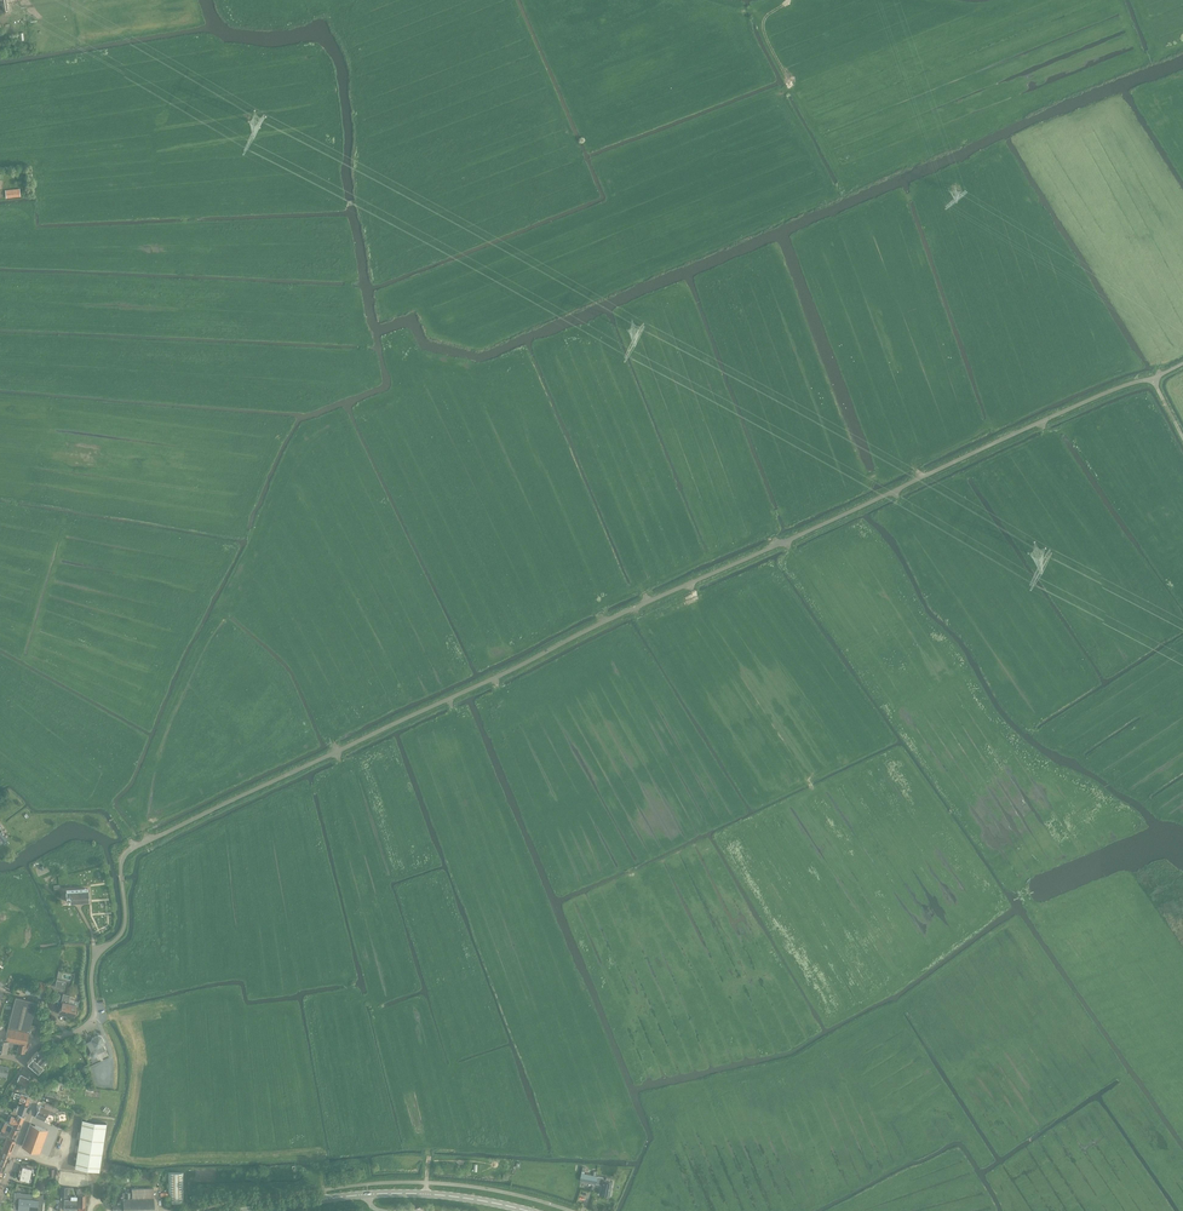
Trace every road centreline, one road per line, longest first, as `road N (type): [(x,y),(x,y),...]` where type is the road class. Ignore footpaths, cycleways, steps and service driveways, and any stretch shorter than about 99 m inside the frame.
road 1 (unclassified): [(22,1061),(94,1017),(94,963),(124,928),(121,868),(130,850),(606,621),(1182,364)]
road 2 (secondary): [(256,1210),(407,1194),(525,1210)]
road 3 (residential): [(0,1195),(40,1090),(22,1061)]

